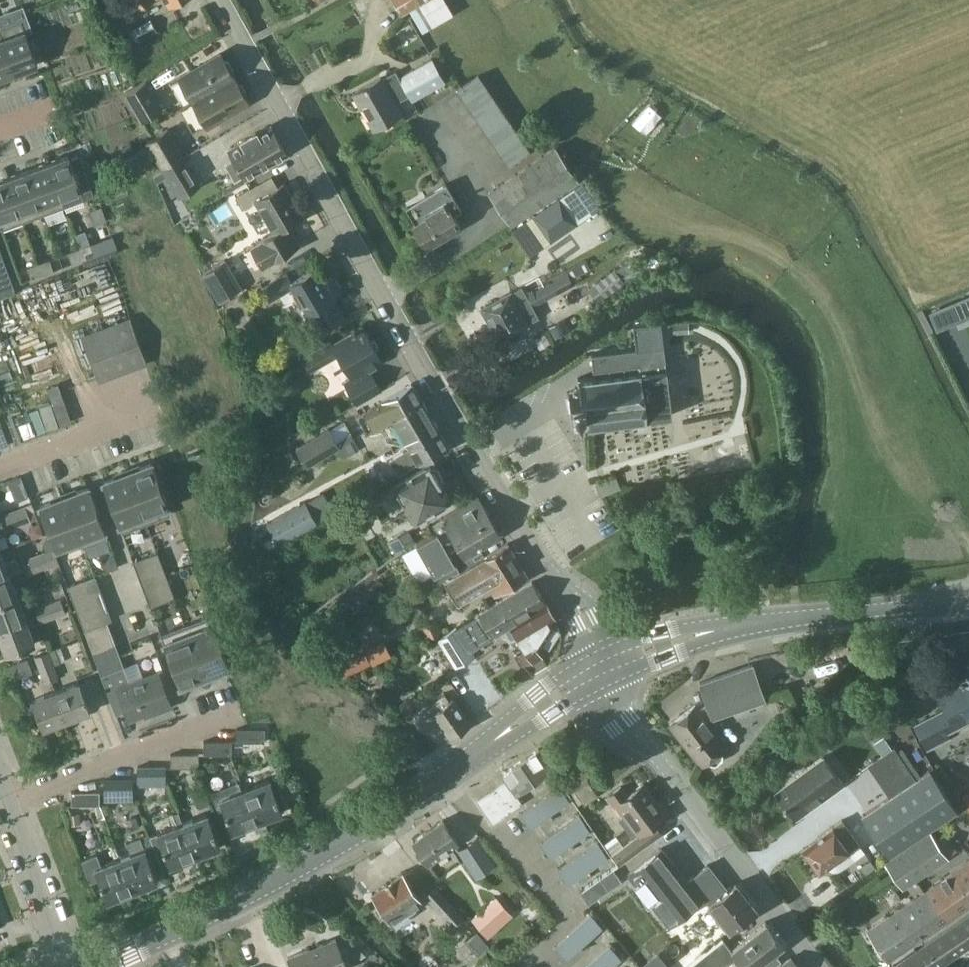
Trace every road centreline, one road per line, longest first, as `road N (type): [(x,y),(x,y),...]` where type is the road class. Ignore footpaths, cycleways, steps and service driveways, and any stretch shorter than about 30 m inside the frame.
road 1 (residential): [(603,669),(587,620),(429,381),(221,0)]
road 2 (tertiary): [(91,966),(365,835),(603,669)]
road 3 (tertiary): [(603,669),(772,622),(968,602)]
road 4 (residential): [(818,966),(661,760),(622,722),(603,669)]
road 5 (residential): [(9,804),(242,712)]
road 6 (residential): [(71,966),(9,804)]
road 7 (residential): [(0,469),(146,413)]

